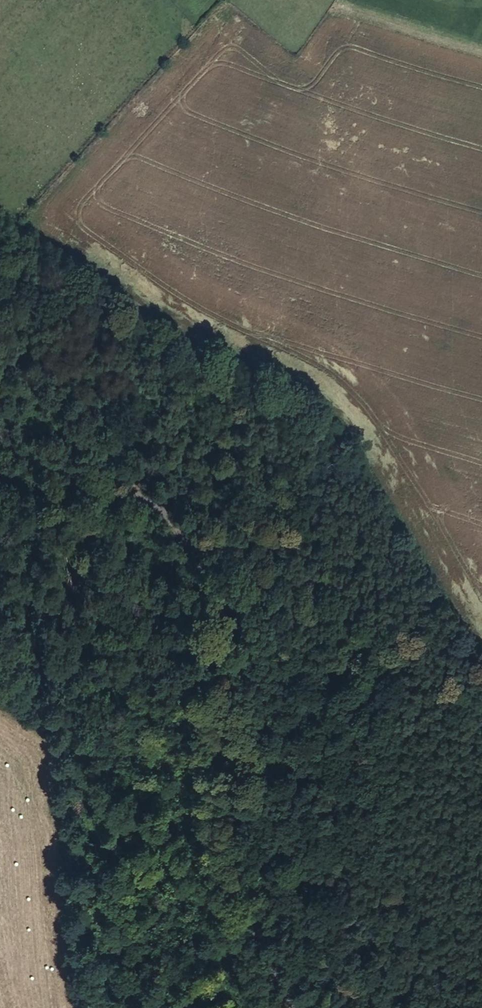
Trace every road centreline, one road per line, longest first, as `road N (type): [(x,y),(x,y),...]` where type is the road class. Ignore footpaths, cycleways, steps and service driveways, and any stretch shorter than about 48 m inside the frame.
road 1 (unclassified): [(298,1007),(254,906),(225,656),(204,565),(153,504),(0,446)]
road 2 (track): [(210,588),(237,623),(285,813),(320,881),(344,913),(451,1007)]

